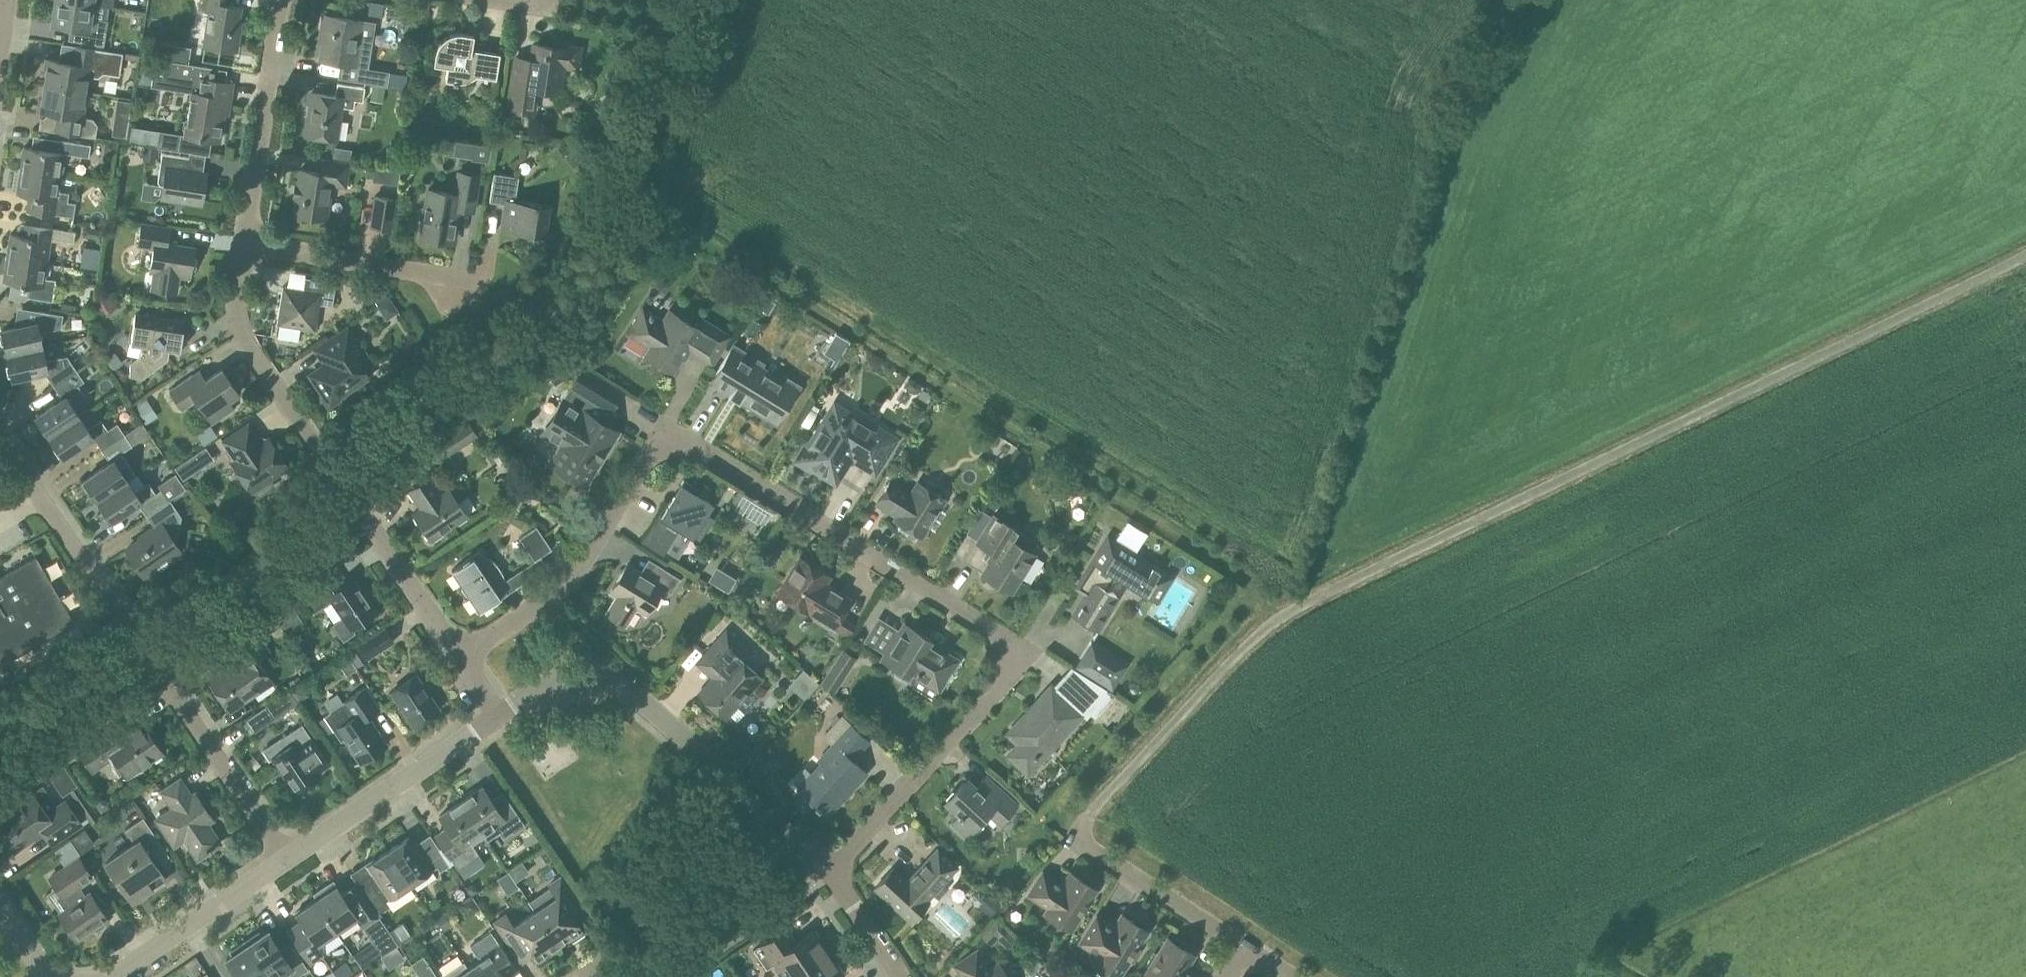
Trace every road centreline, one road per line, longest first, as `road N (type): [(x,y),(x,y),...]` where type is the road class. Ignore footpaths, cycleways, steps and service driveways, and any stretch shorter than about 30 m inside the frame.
road 1 (unclassified): [(1083,822),(1273,624),(2025,246)]
road 2 (residential): [(829,876),(1005,675),(1012,652),(999,634),(696,447),(673,438),(648,461),(570,588),(464,661)]
road 3 (residential): [(285,862),(46,500)]
road 4 (residential): [(829,876),(624,692),(571,684),(496,718)]
road 5 (residential): [(248,246),(240,294),(246,341),(340,485)]
road 6 (residential): [(496,718),(285,862)]
road 7 (residential): [(285,0),(248,246)]
road 8 (residential): [(464,661),(340,485)]
road 9 (residential): [(1249,952),(1101,855),(1083,822)]
road 10 (residential): [(456,282),(248,246)]
road 11 (residential): [(285,862),(115,976)]
road 12 (residential): [(900,976),(829,876)]

